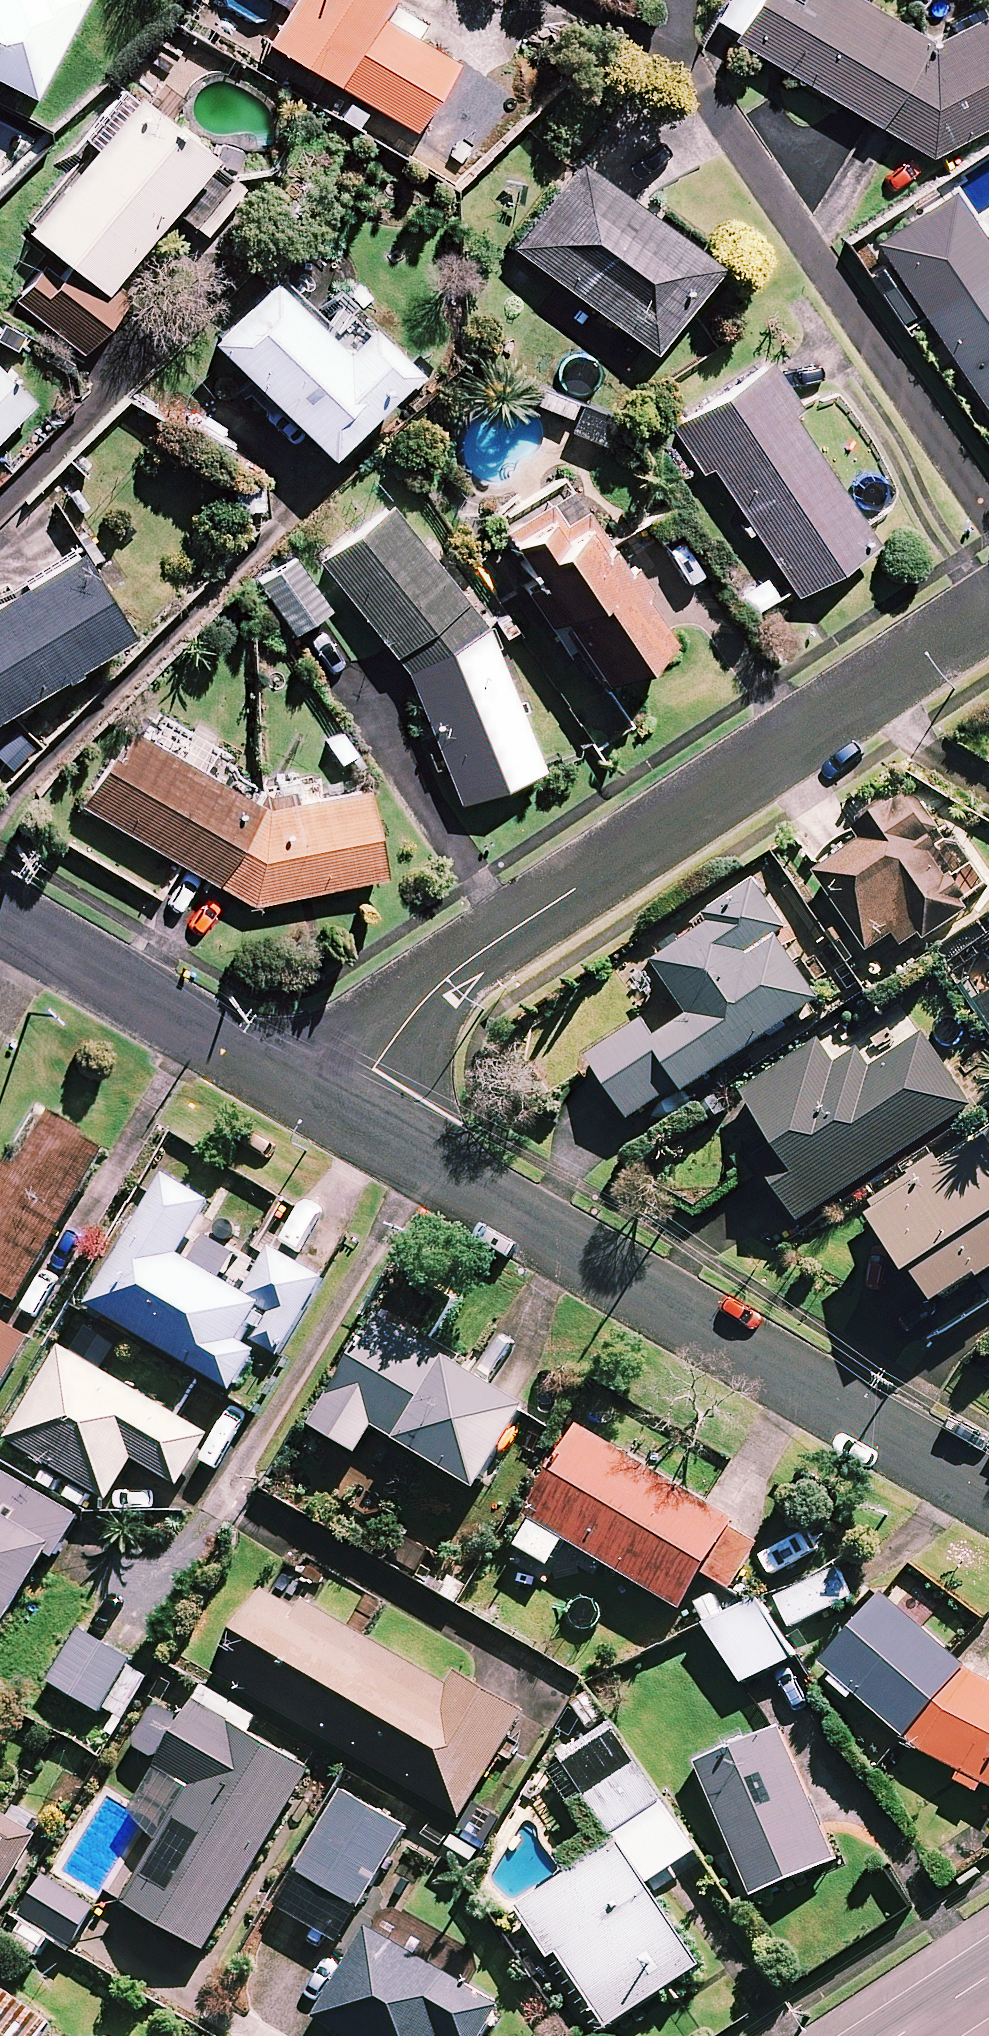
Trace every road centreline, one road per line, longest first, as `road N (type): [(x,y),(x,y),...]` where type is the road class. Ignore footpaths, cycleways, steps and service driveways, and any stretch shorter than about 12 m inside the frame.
road 1 (residential): [(342,1119),(410,1018),(457,970),(988,608)]
road 2 (residential): [(342,1119),(988,1496)]
road 3 (residential): [(0,918),(342,1119)]

